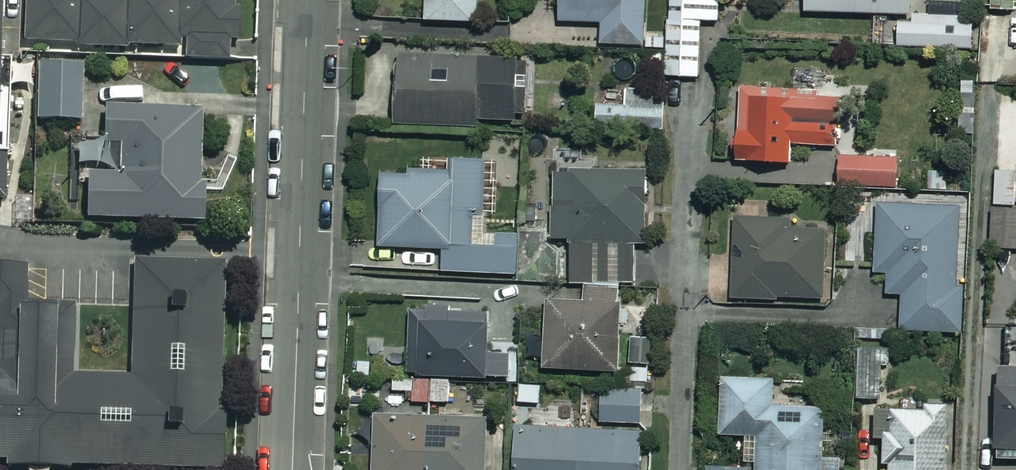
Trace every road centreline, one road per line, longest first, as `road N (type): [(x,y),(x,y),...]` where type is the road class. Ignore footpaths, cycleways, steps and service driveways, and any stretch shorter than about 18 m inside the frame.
road 1 (tertiary): [(292,469),(309,0)]

